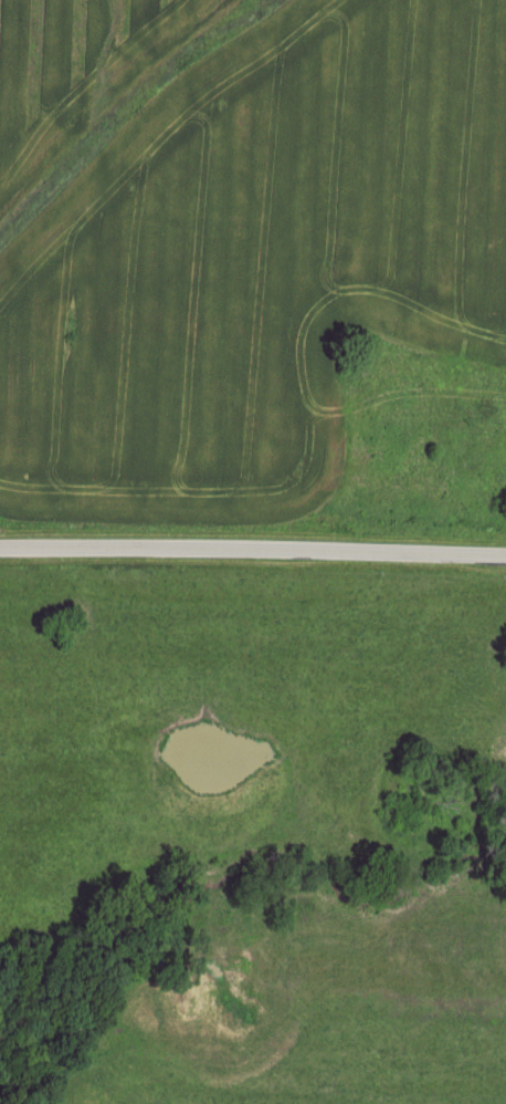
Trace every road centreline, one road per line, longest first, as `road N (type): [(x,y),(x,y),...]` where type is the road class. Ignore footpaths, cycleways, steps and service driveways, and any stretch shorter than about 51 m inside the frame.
road 1 (secondary): [(0,560),(505,565)]

